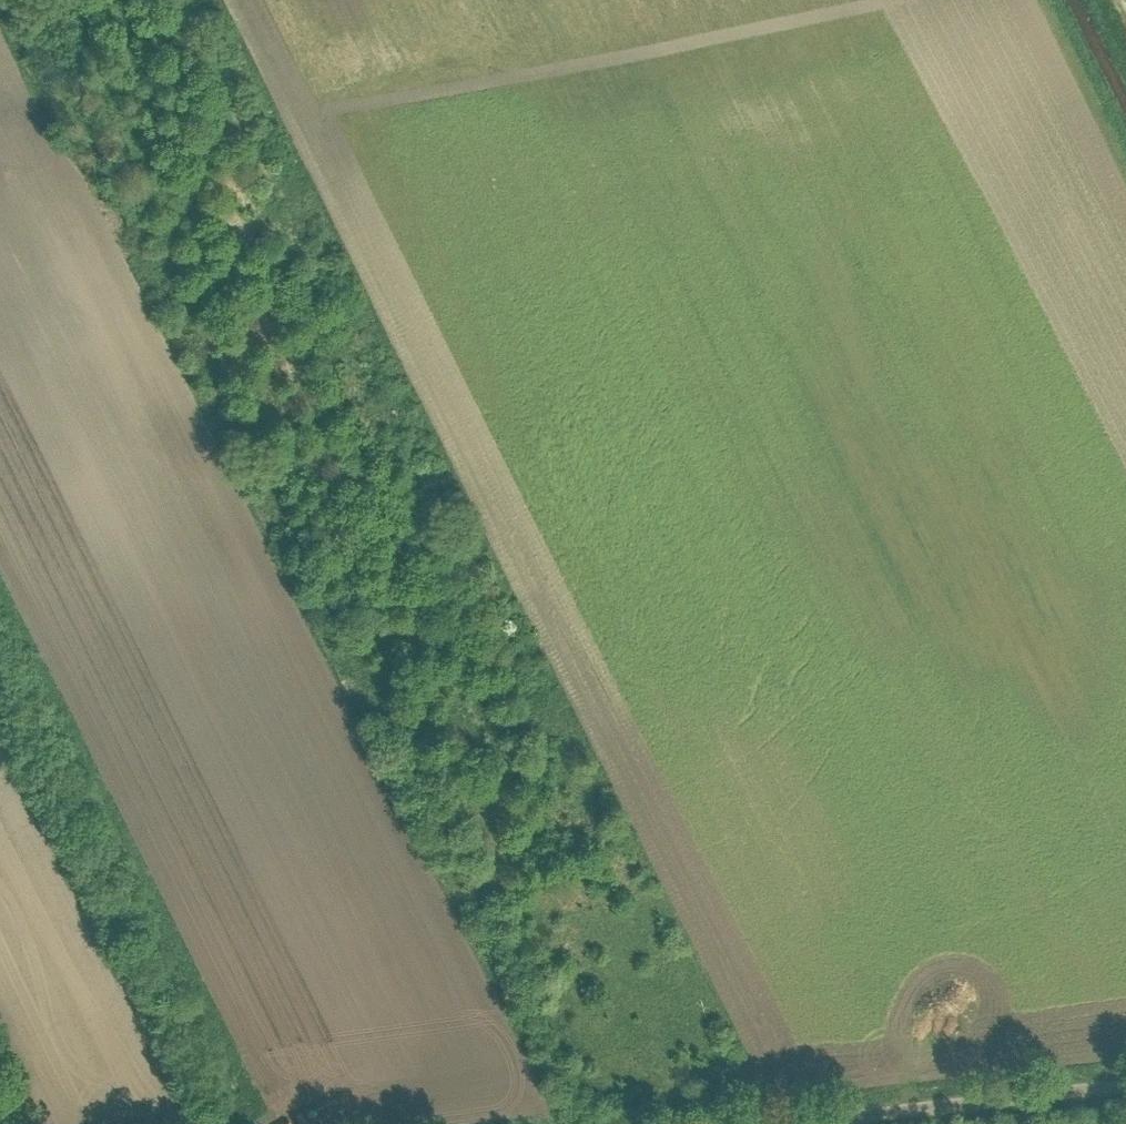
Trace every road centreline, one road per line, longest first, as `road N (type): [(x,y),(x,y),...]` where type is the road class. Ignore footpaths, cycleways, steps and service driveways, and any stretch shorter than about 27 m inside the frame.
road 1 (unclassified): [(715,1123),(1125,1079)]

